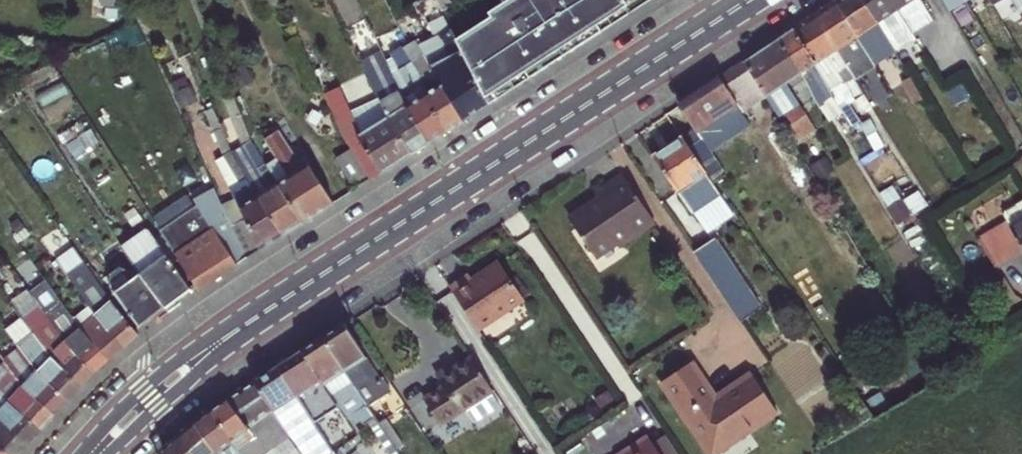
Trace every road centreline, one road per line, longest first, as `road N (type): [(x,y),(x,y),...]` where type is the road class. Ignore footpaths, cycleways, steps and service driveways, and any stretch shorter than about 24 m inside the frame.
road 1 (secondary): [(114,453),(270,325),(775,0)]
road 2 (secondary): [(726,0),(219,327),(77,453)]

